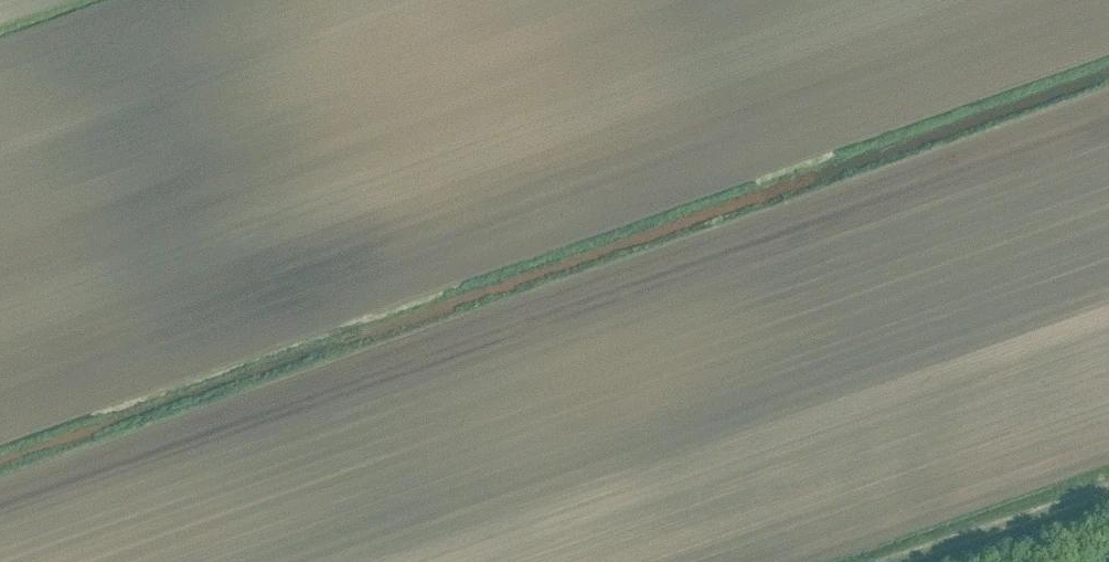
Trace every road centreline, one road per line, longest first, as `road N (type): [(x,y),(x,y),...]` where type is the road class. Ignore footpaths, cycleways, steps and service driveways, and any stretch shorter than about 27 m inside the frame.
road 1 (track): [(1108,491),(905,561)]

